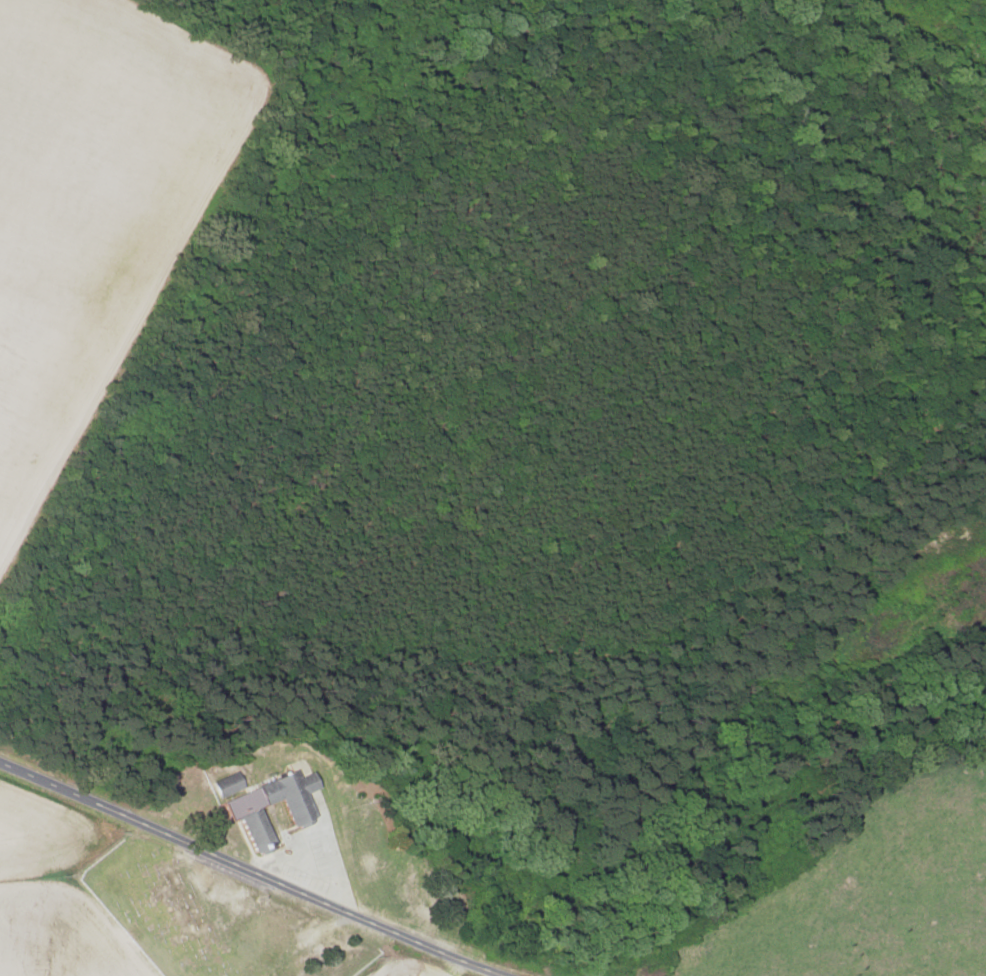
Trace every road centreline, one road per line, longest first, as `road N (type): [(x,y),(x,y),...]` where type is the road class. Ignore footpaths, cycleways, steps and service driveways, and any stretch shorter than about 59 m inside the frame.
road 1 (residential): [(0,767),(502,975)]

